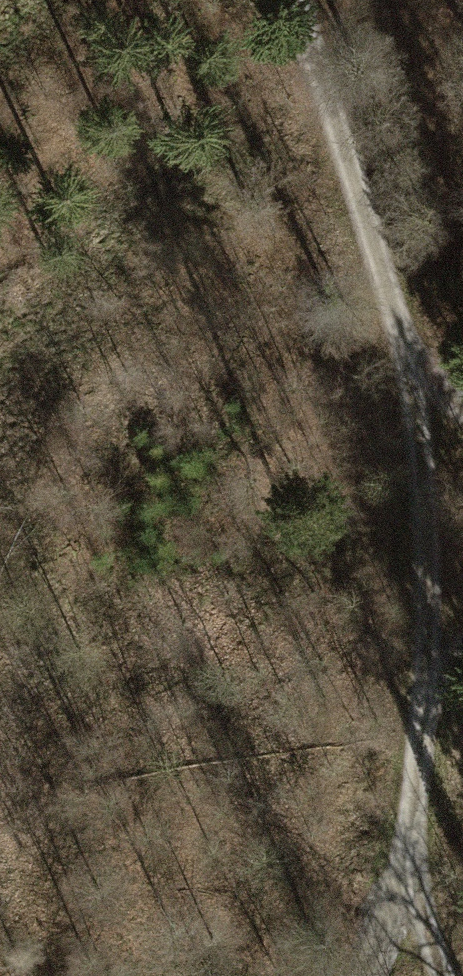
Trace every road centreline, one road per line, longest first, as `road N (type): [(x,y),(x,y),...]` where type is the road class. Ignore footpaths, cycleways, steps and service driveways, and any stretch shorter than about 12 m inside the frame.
road 1 (track): [(411,830),(429,702),(428,615),(402,346)]
road 2 (track): [(402,346),(286,0)]
road 3 (track): [(366,975),(411,830)]
road 4 (track): [(442,975),(411,830)]

